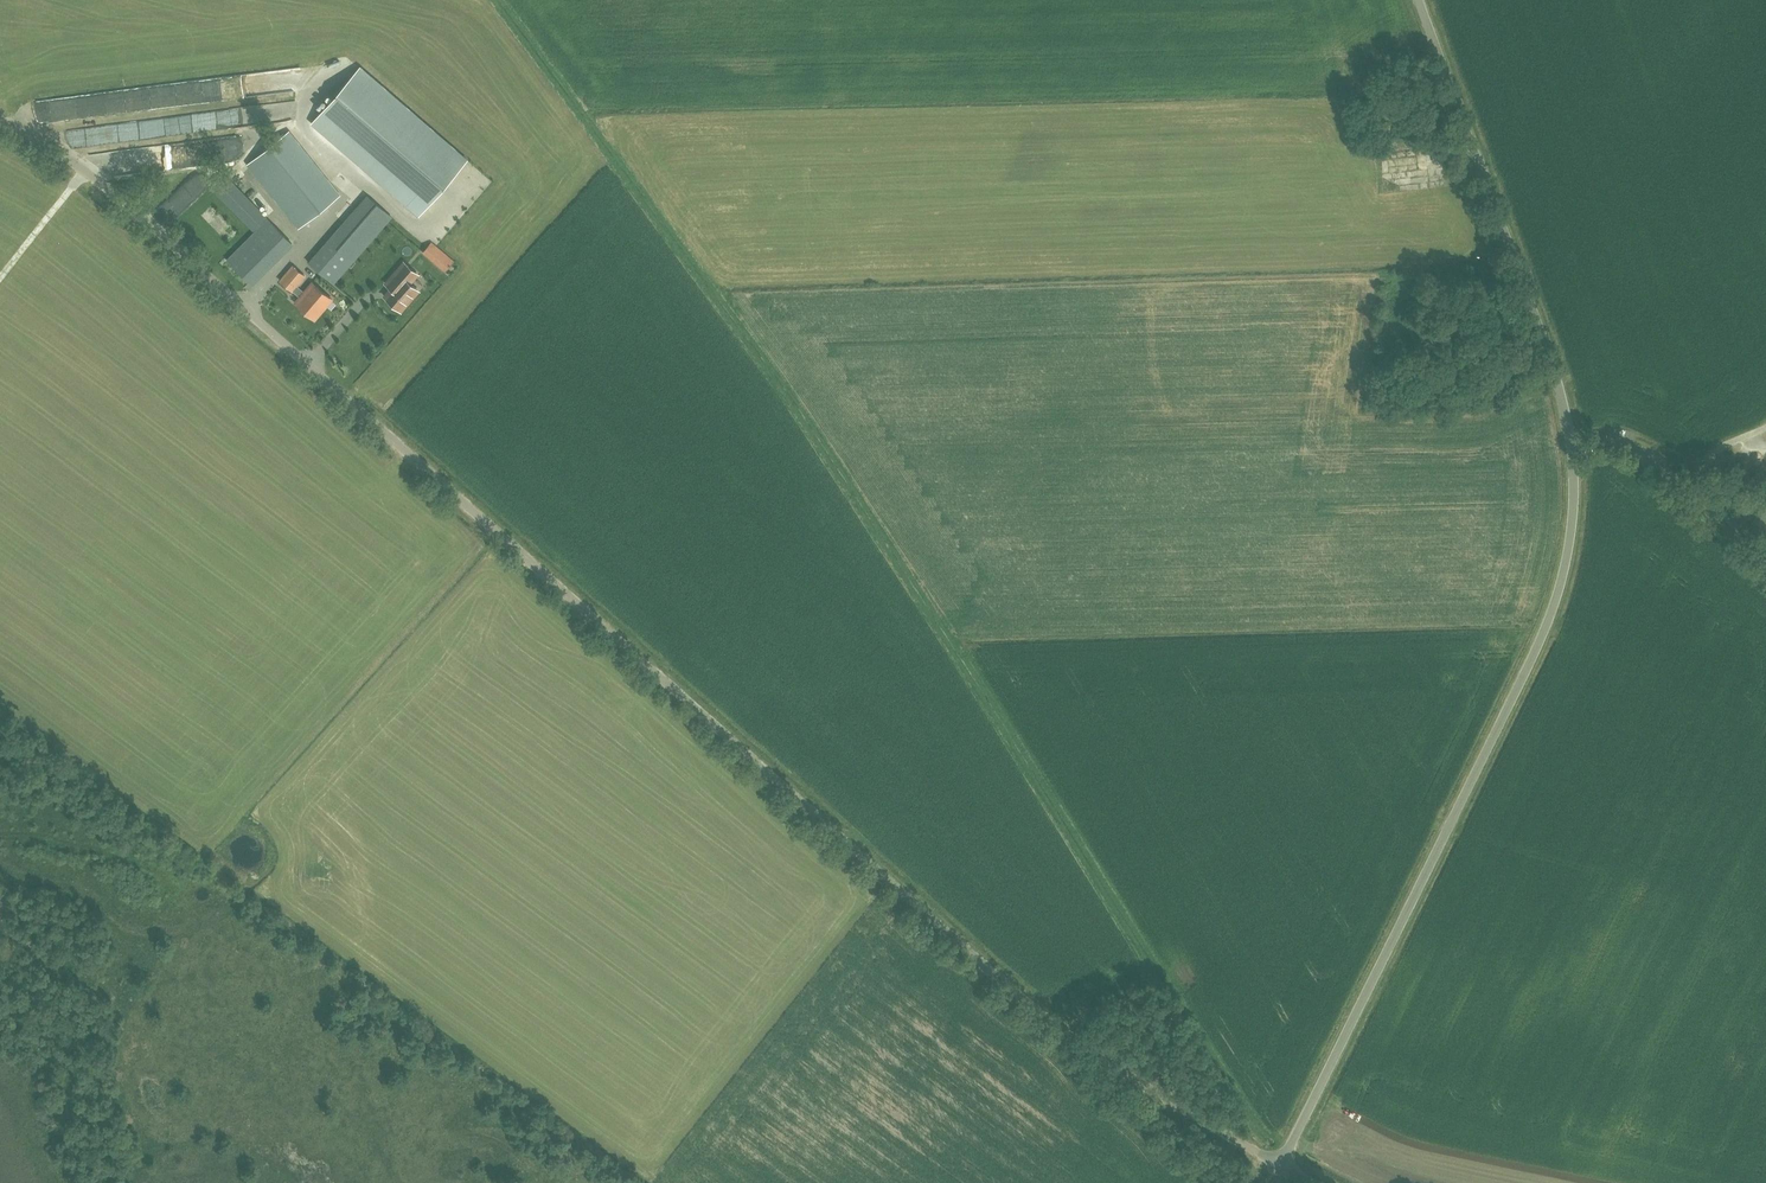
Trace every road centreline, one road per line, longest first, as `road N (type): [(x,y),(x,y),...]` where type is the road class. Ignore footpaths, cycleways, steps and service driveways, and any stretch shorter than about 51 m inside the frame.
road 1 (unclassified): [(1280,1166),(1078,1043),(177,247),(85,169),(0,122)]
road 2 (unclassified): [(1280,1166),(1542,635),(1572,523),(1561,399),(1418,0)]

